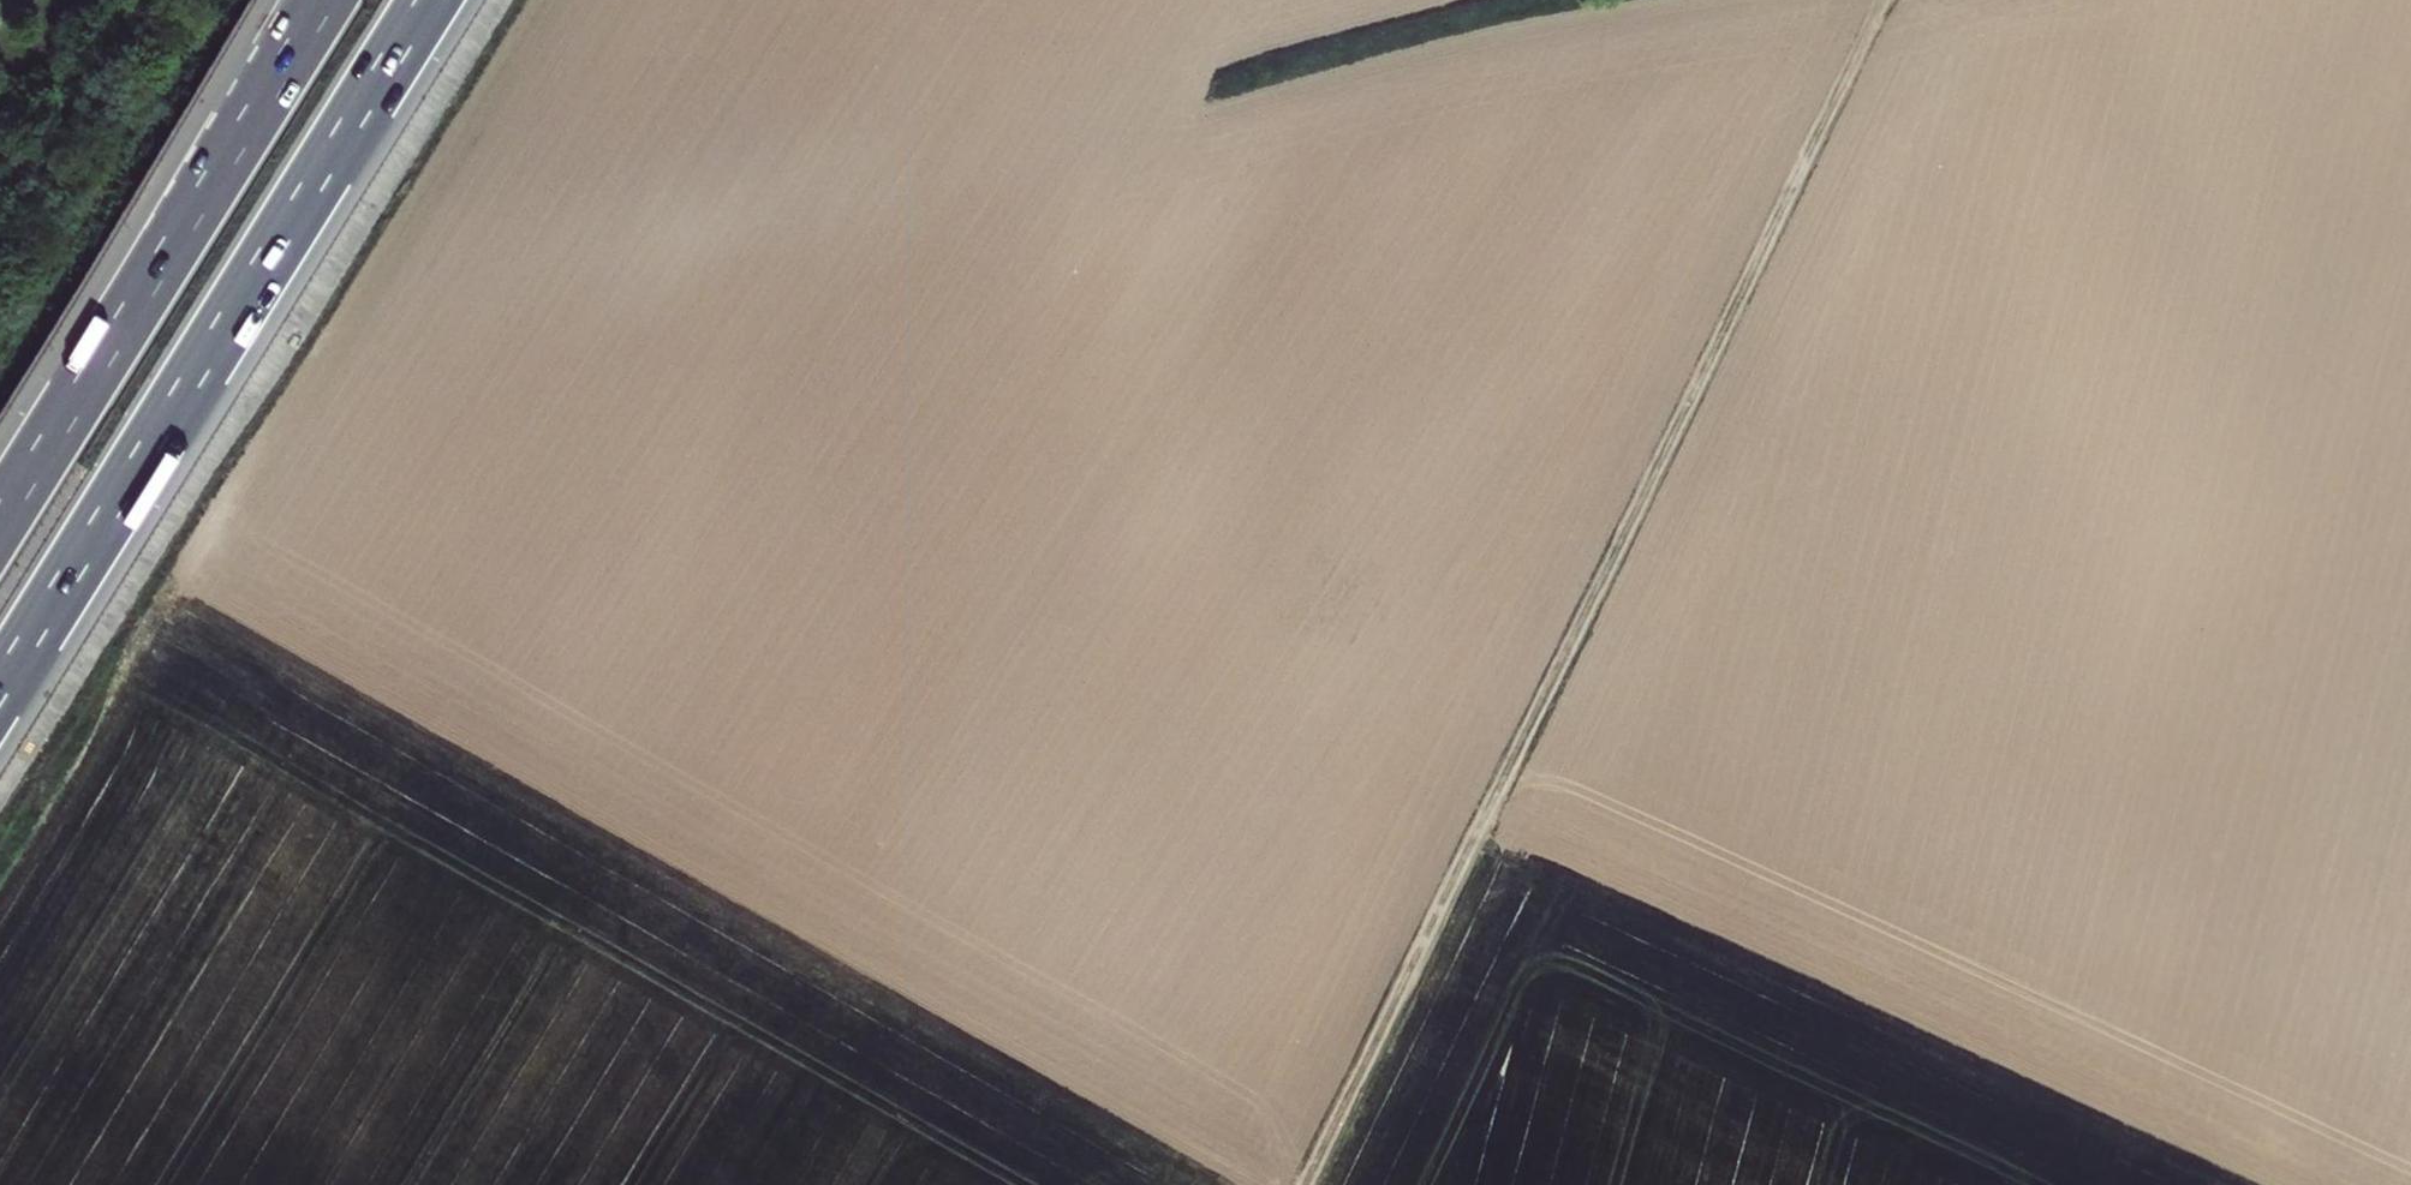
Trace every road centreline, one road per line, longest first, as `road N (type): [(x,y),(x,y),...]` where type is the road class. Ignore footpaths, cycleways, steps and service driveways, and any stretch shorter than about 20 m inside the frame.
road 1 (track): [(1885,0),(1304,1184)]
road 2 (motorway): [(0,686),(429,0)]
road 3 (motorway): [(323,0),(0,522)]

